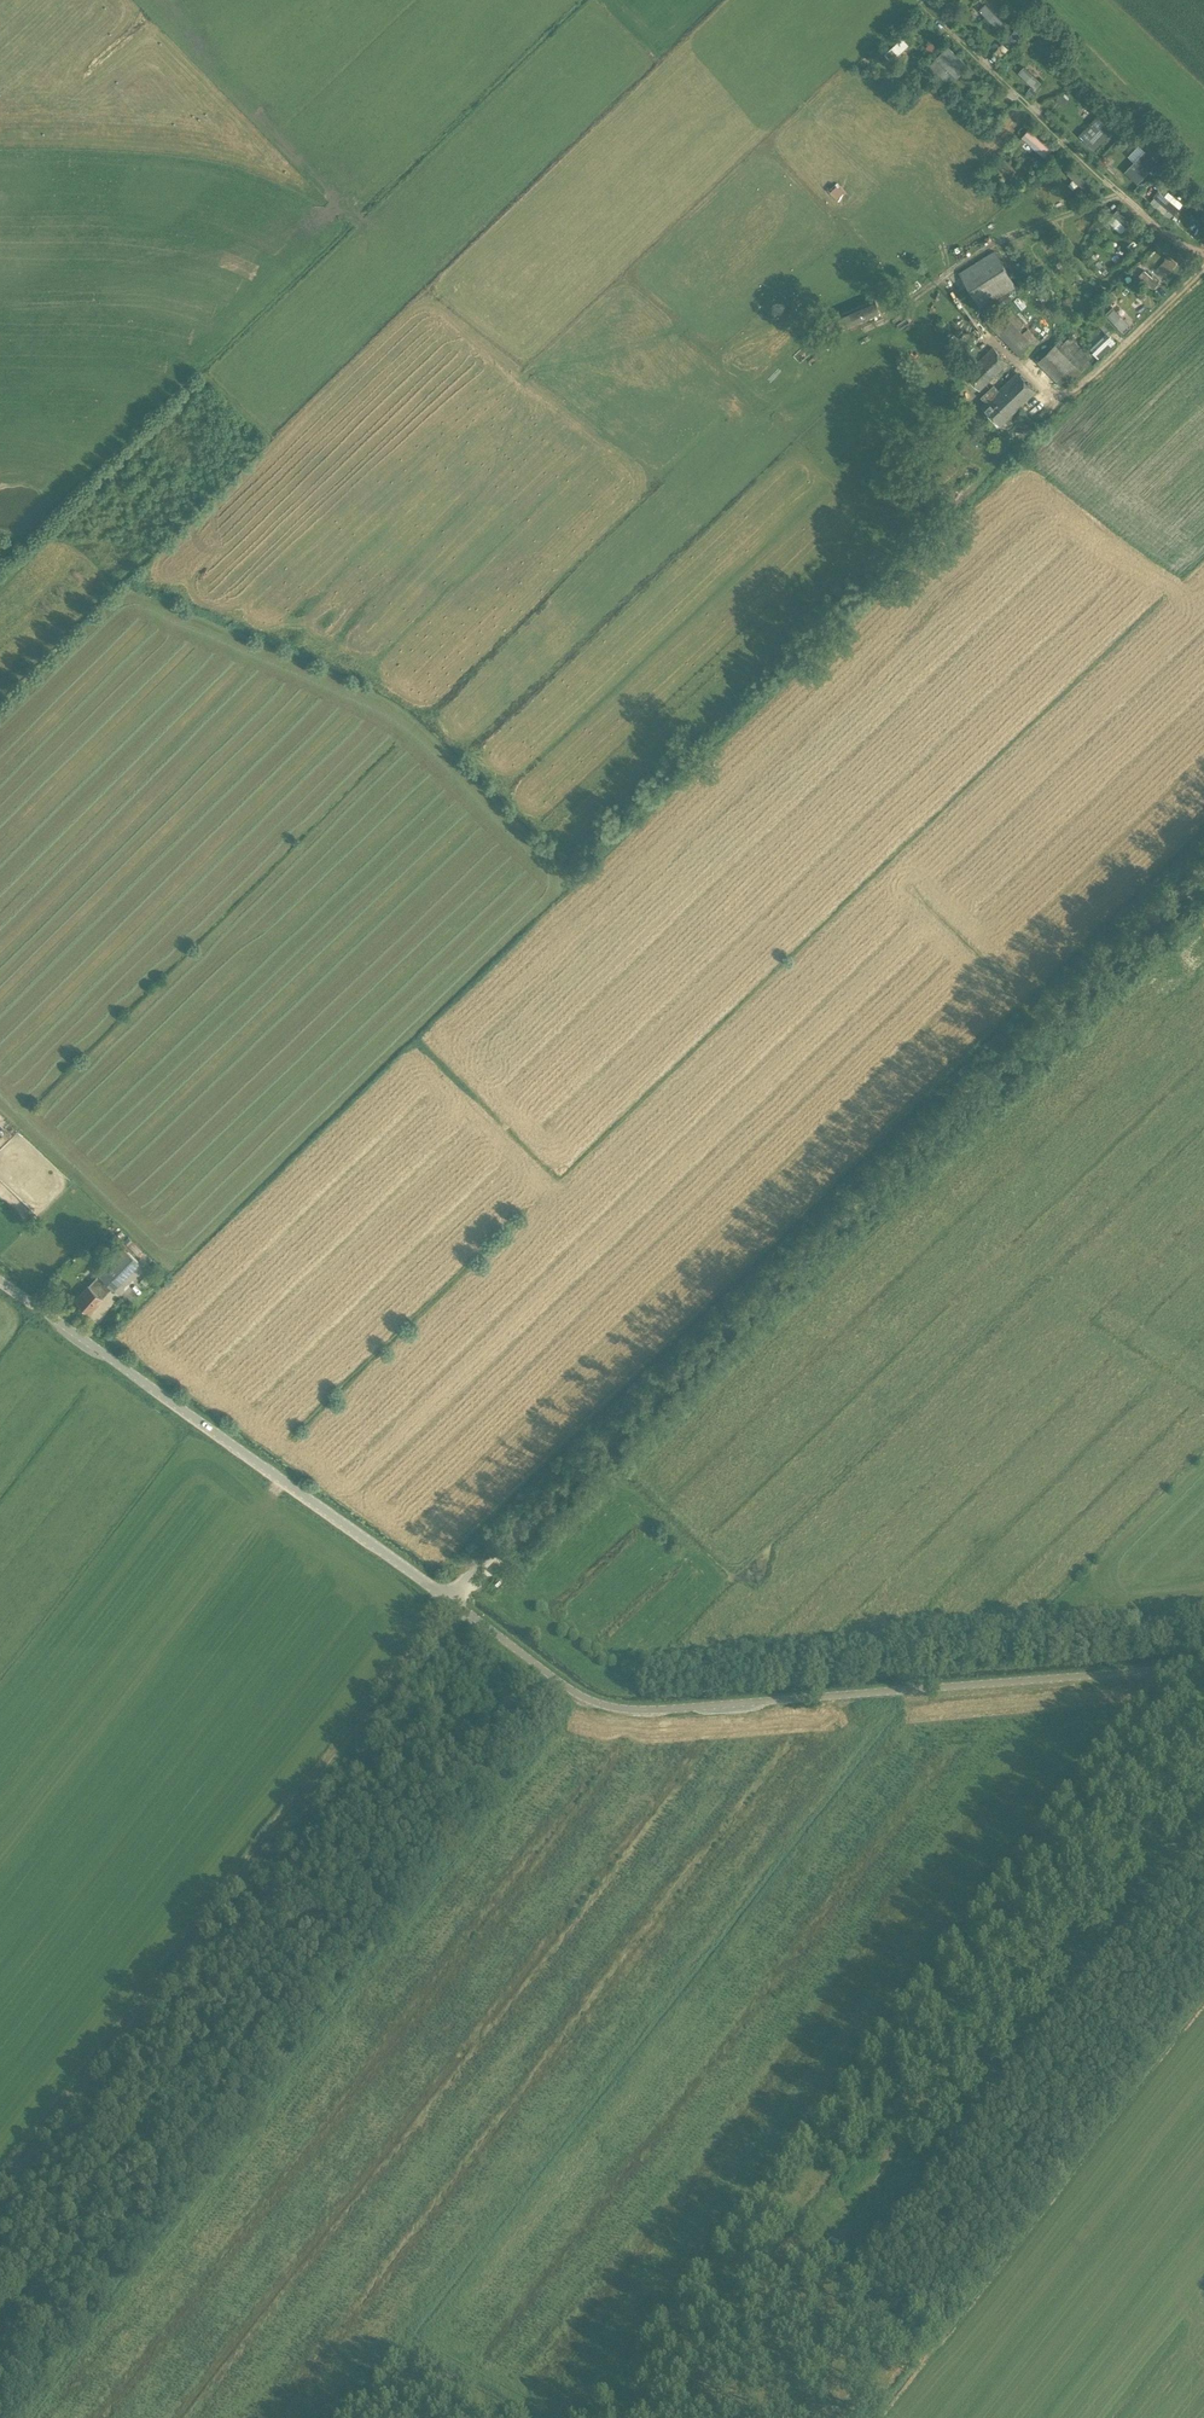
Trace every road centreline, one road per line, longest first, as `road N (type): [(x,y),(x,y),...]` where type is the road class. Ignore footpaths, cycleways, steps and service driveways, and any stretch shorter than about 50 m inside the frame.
road 1 (unclassified): [(451,1600),(1203,870)]
road 2 (unclassified): [(1203,1666),(635,1710),(580,1695),(451,1600)]
road 3 (track): [(451,1600),(0,2187)]
road 4 (track): [(1203,1729),(845,2215),(820,2218),(778,2203)]
road 5 (unclassified): [(451,1600),(0,1280)]
road 6 (track): [(1203,246),(1171,236),(932,16)]
road 7 (track): [(1123,192),(995,239),(898,308)]
road 8 (track): [(1203,271),(1109,362),(1055,396),(1050,412)]

